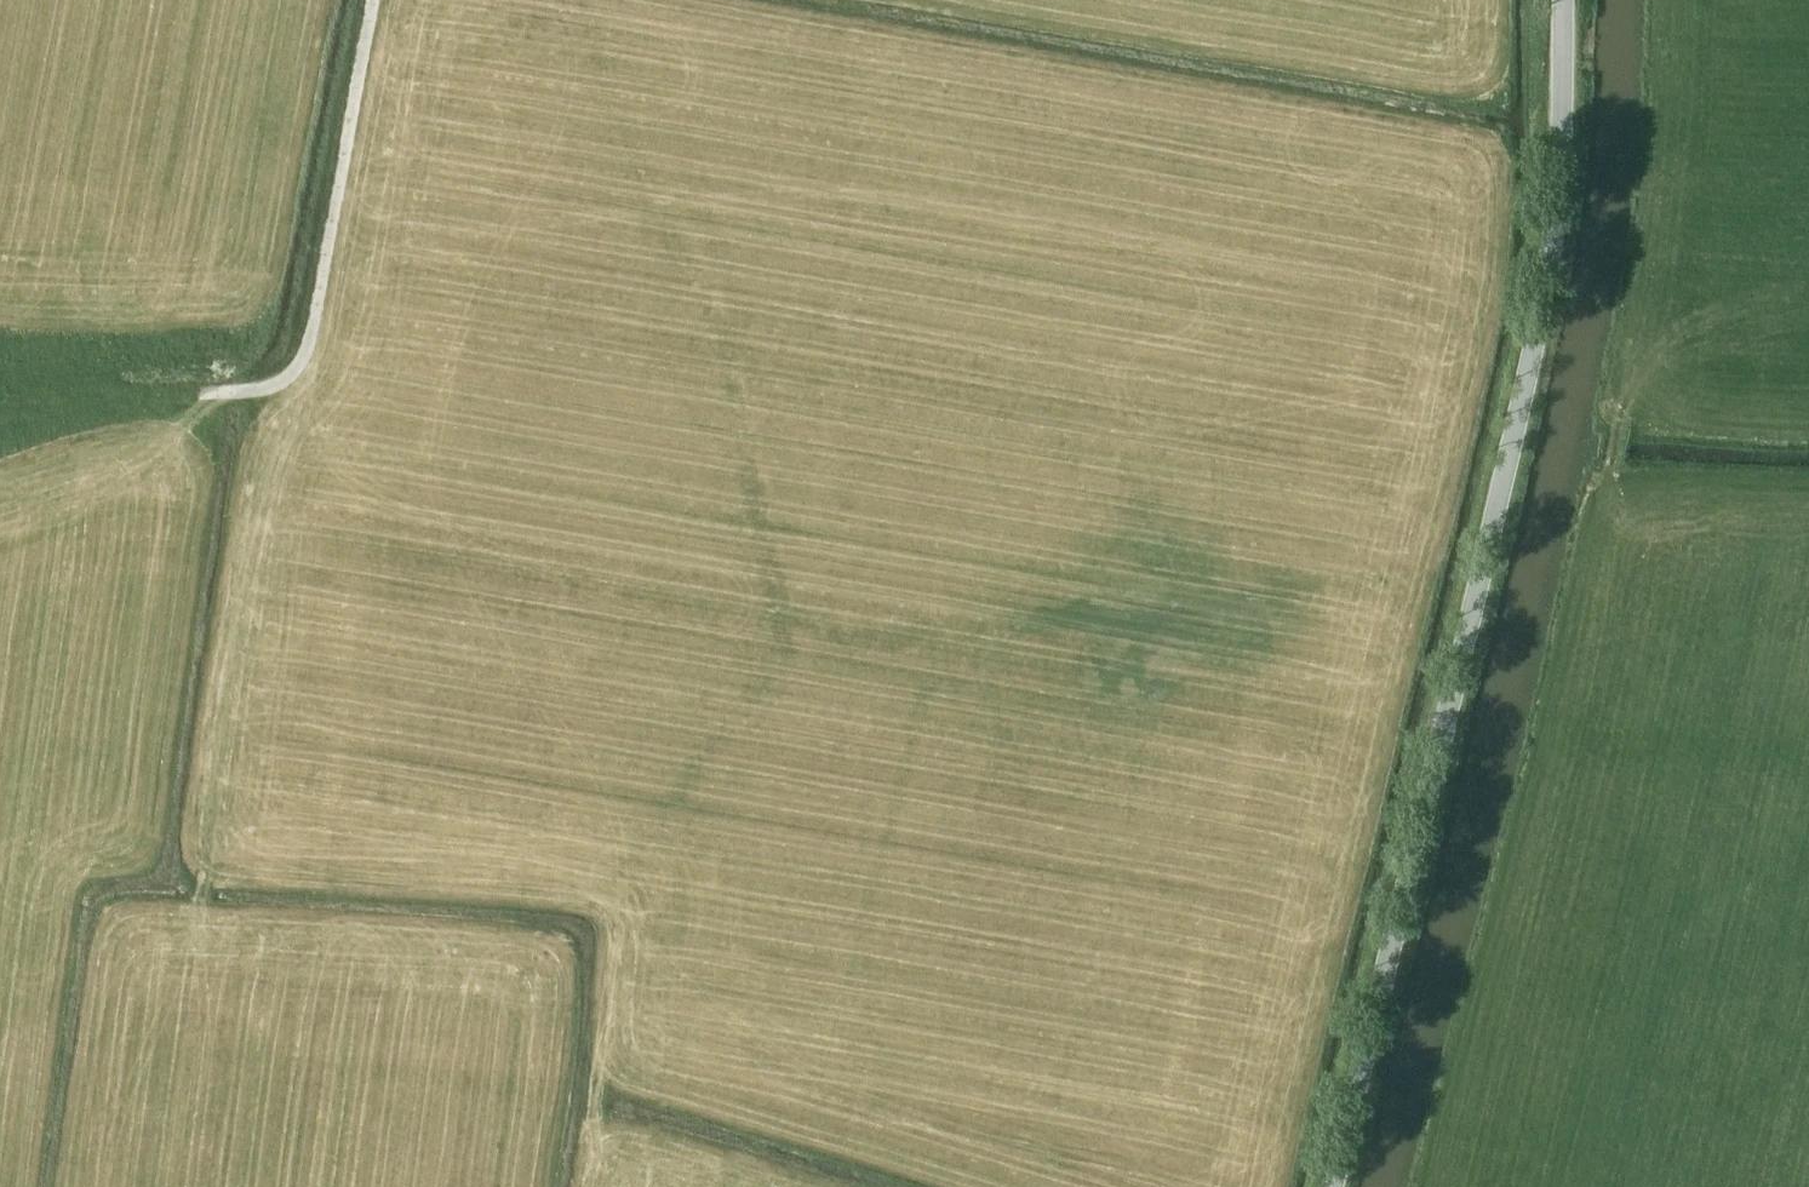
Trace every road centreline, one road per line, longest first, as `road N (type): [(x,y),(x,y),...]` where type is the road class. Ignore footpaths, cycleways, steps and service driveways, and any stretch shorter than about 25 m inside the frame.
road 1 (tertiary): [(1338,1186),(1541,347),(1555,217),(1562,0)]

